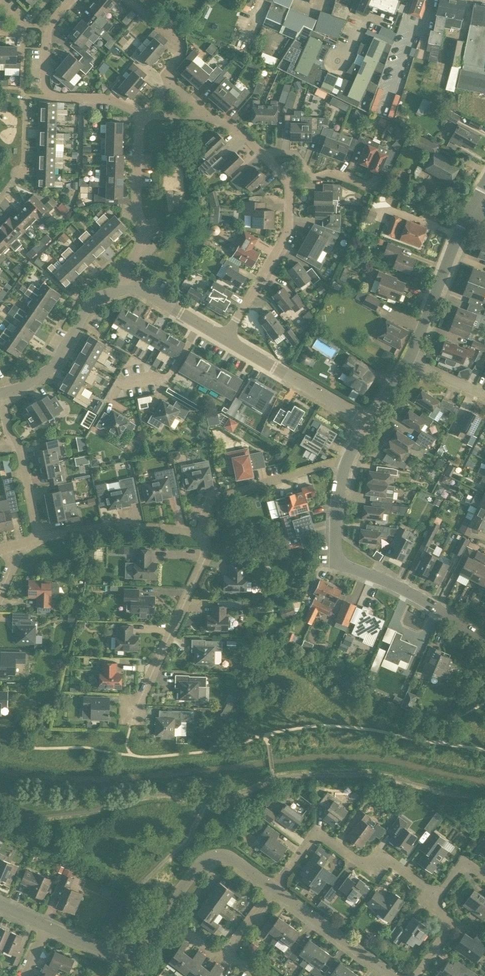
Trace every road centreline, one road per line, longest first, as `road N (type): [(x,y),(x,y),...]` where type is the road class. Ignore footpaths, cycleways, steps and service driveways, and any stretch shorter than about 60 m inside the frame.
road 1 (residential): [(133,714),(205,559),(203,539),(128,527),(42,535)]
road 2 (residential): [(274,889),(225,855),(201,860),(127,956),(47,925)]
road 3 (residential): [(484,643),(396,586),(338,562),(336,510),(349,457)]
road 4 (residential): [(435,906),(404,873),(356,856),(328,834),(314,836),(274,889)]
road 5 (residential): [(142,115),(104,98),(47,91),(48,29),(70,0)]
road 6 (residential): [(127,288),(125,270),(144,238),(136,208),(142,115)]
road 7 (residential): [(349,457),(209,499),(200,528)]
road 8 (residential): [(127,288),(96,297),(52,368),(2,393)]
road 9 (residential): [(225,337),(287,235),(291,185)]
road 10 (residential): [(369,423),(225,337)]
road 11 (residential): [(408,362),(471,208)]
road 12 (residential): [(394,975),(274,889)]
road 13 (residential): [(42,535),(2,393)]

